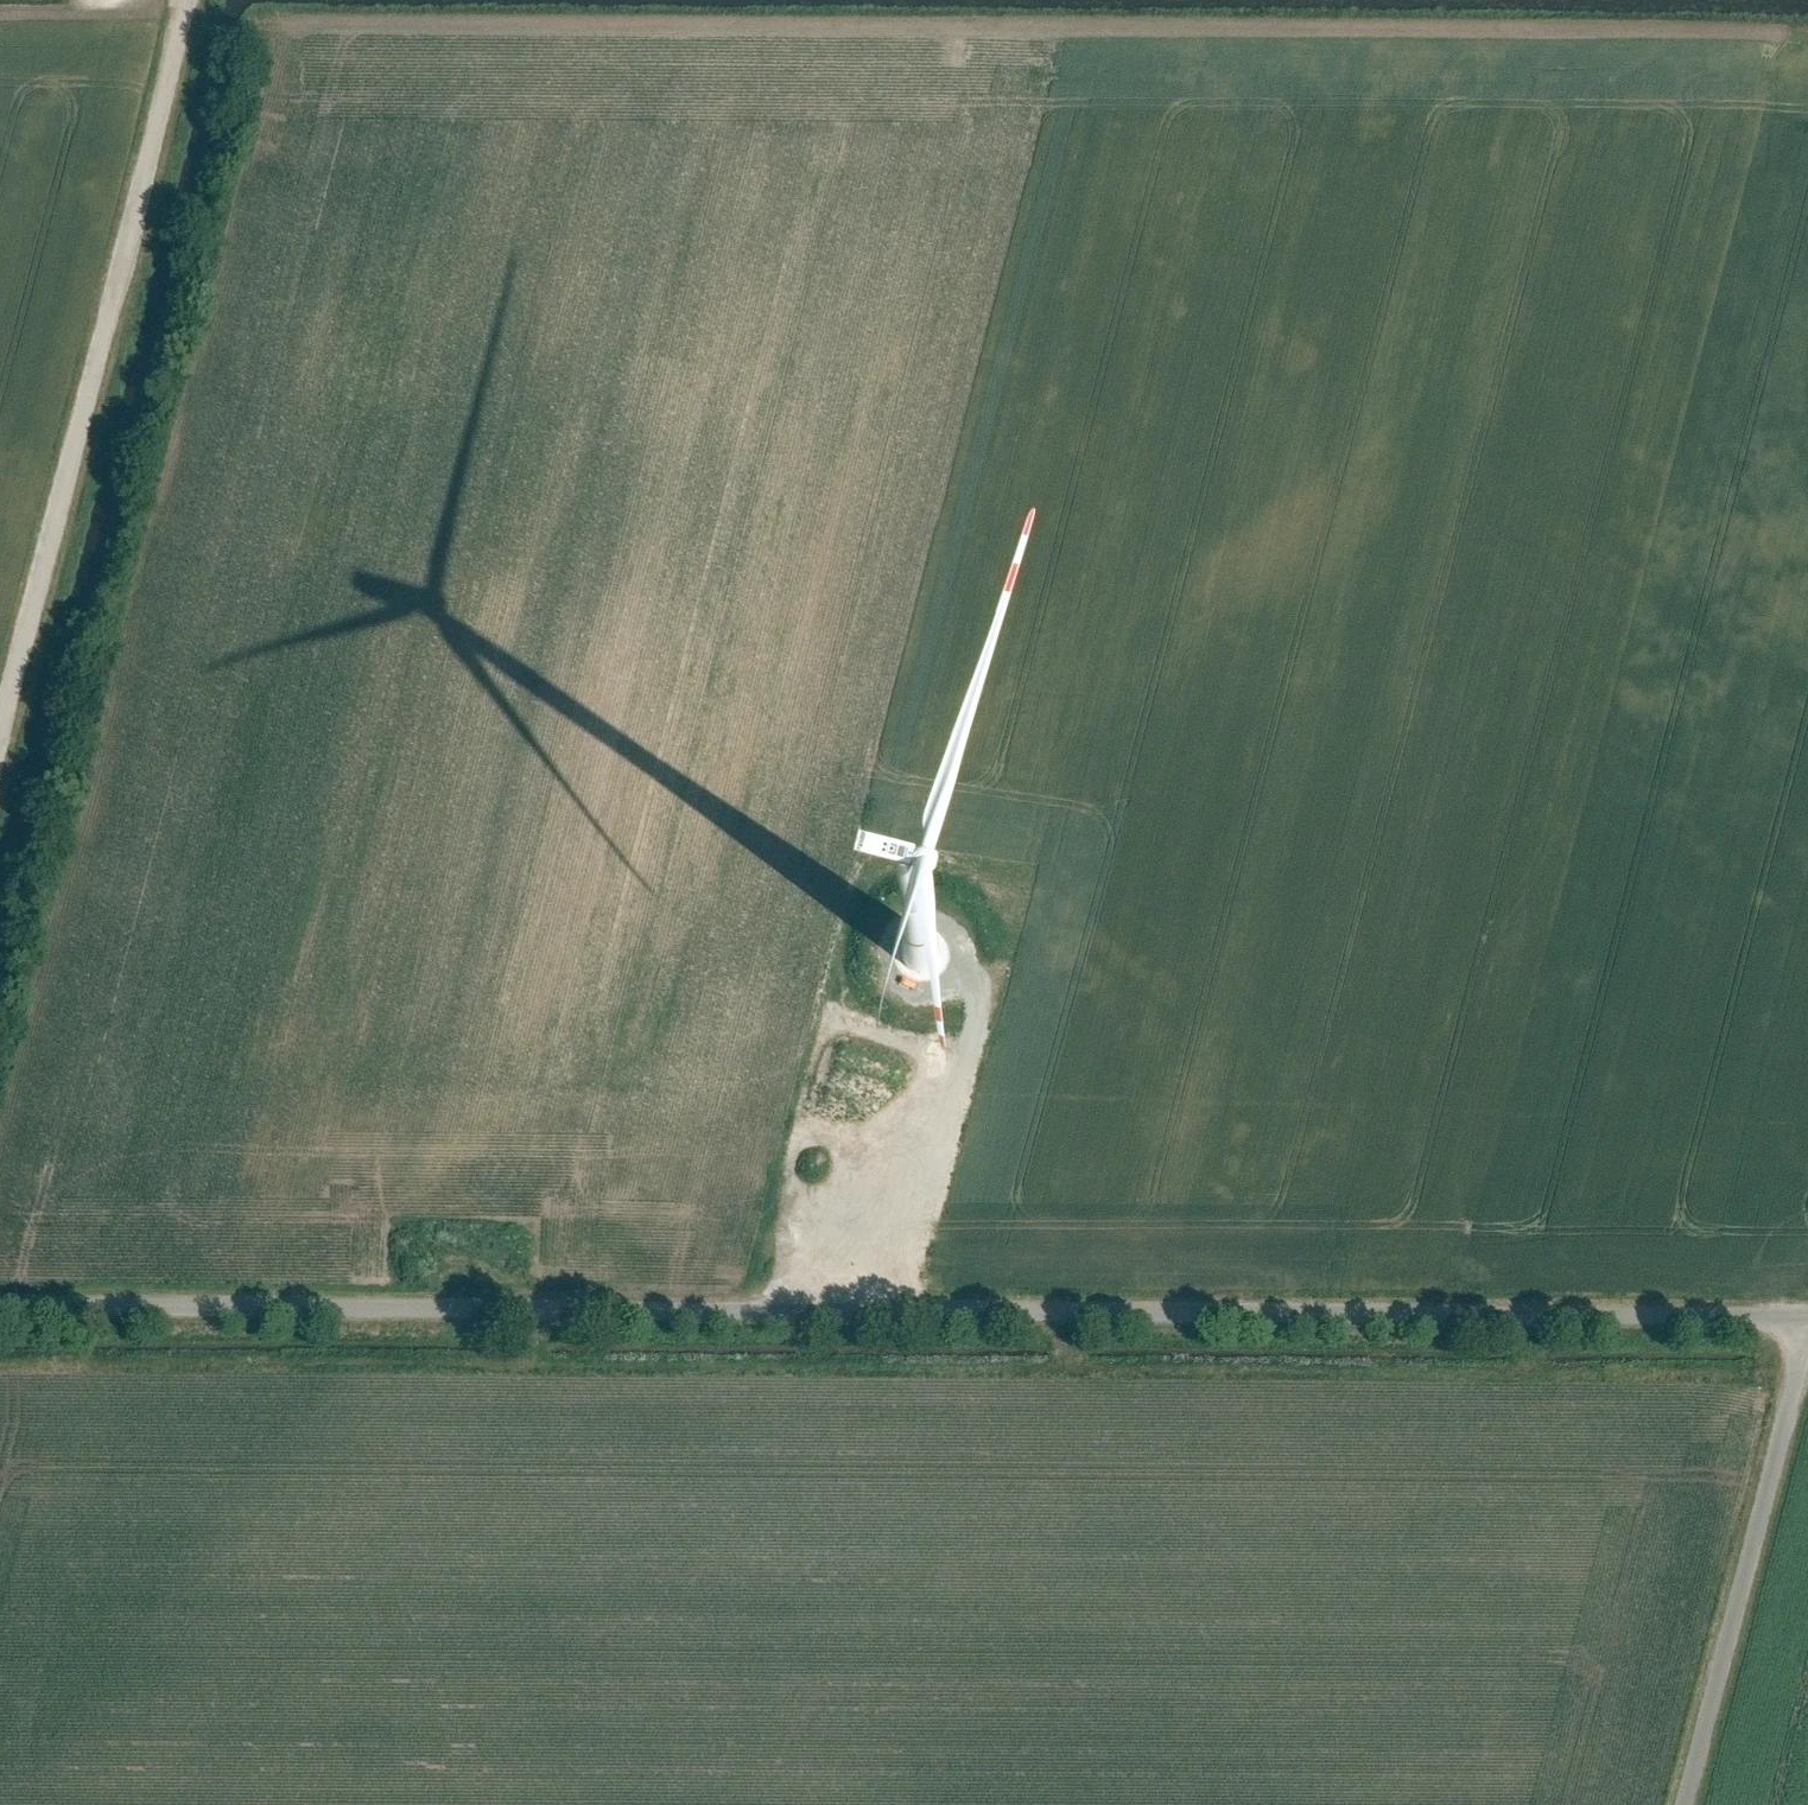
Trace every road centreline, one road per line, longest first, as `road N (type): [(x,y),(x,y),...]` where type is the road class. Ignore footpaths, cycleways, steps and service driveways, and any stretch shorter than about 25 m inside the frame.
road 1 (track): [(1681,1804),(1807,1319)]
road 2 (track): [(840,1303),(898,1040)]

